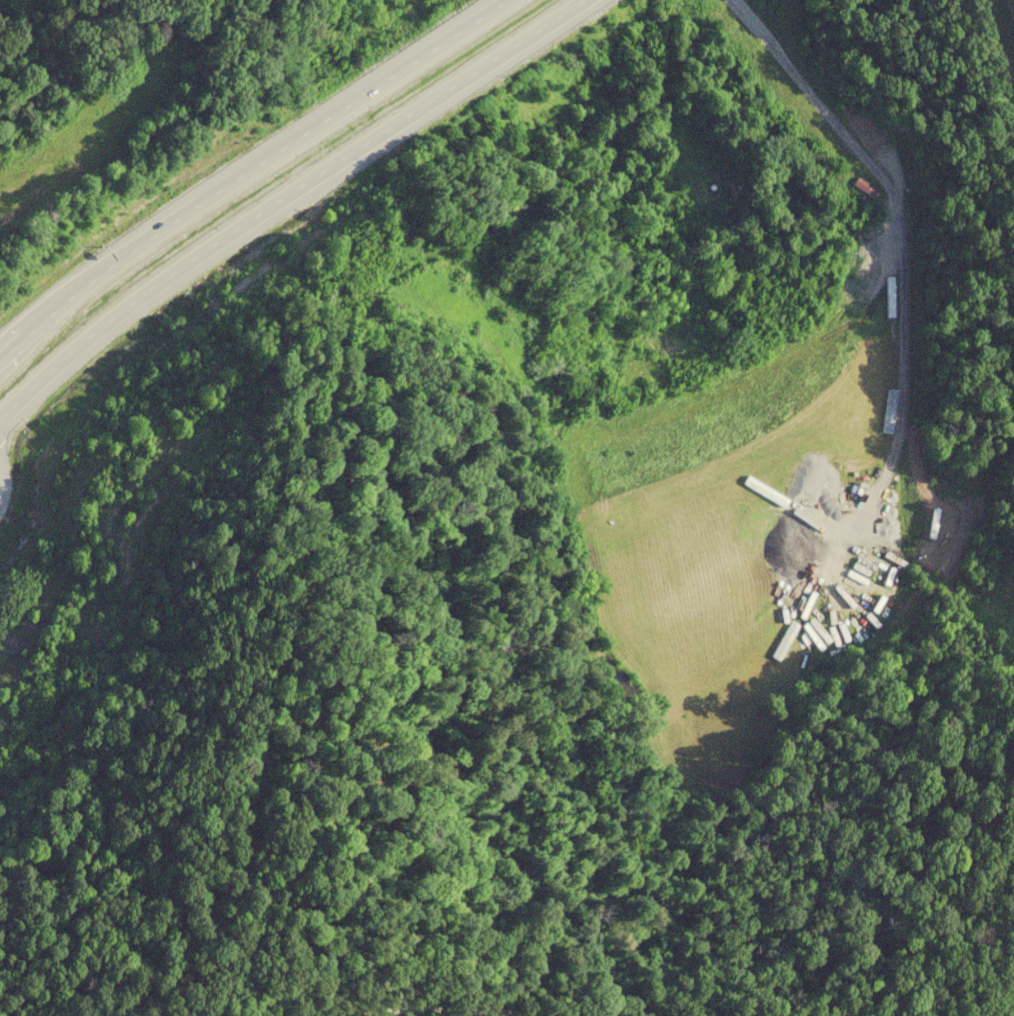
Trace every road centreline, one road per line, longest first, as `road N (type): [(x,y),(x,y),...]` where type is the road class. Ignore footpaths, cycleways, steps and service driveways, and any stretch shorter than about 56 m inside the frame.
road 1 (trunk): [(0,429),(111,321),(583,0)]
road 2 (trunk): [(501,0),(82,285),(0,365)]
road 3 (residential): [(734,0),(877,173),(900,220),(900,423),(872,493),(835,522)]
road 4 (residential): [(522,1015),(483,1009),(362,1015)]

